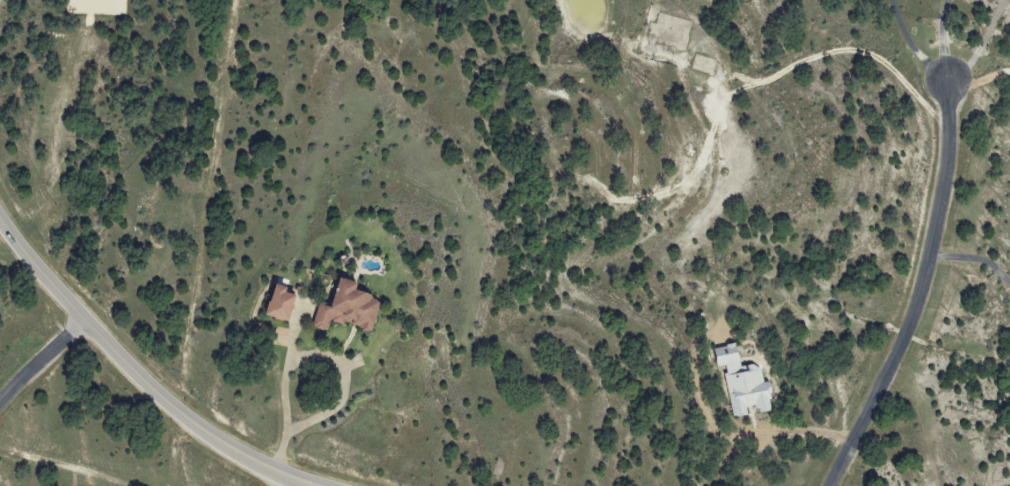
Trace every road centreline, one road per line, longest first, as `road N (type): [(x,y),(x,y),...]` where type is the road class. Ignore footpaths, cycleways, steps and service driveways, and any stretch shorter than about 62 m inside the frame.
road 1 (residential): [(330,485),(247,461),(180,417),(83,320),(0,218)]
road 2 (residential): [(829,485),(917,299),(944,168),(947,84)]

